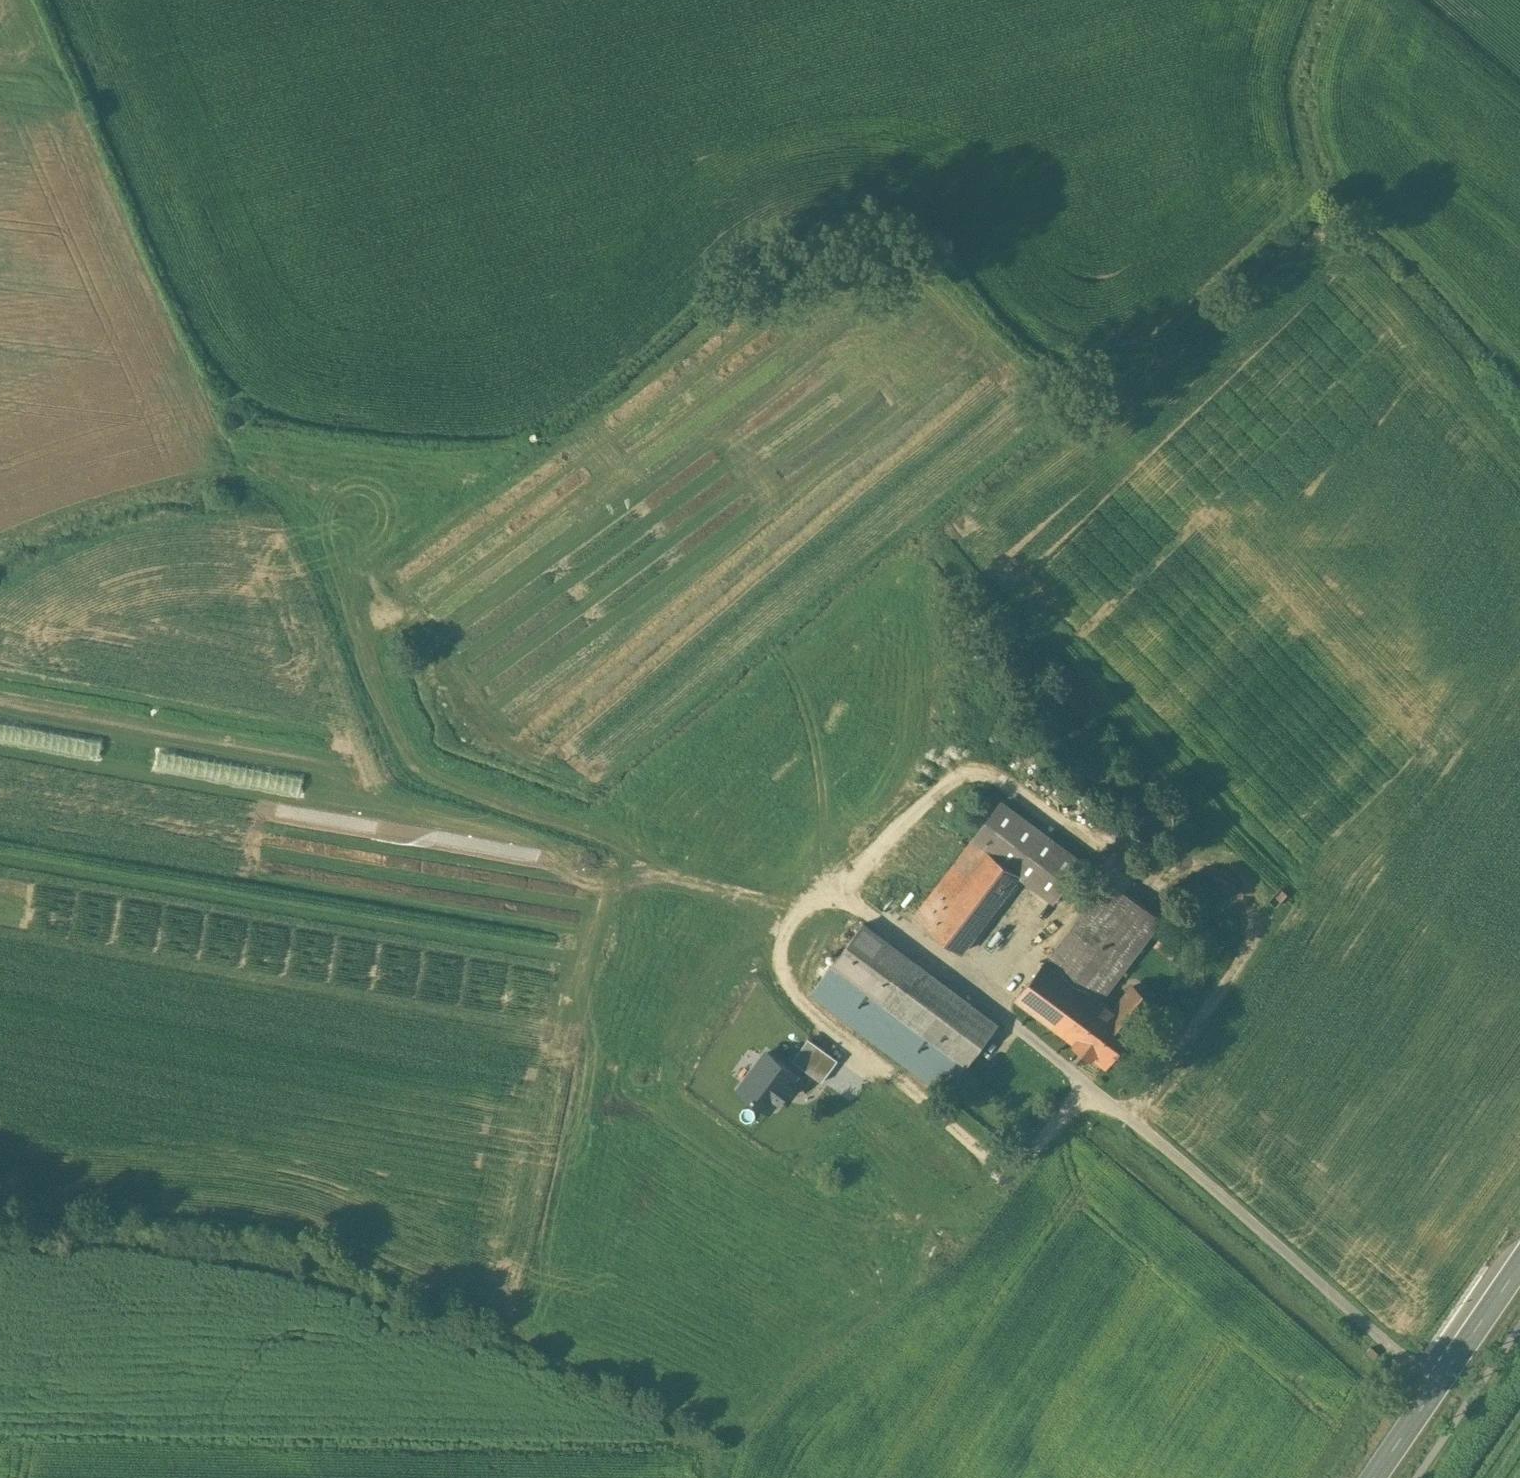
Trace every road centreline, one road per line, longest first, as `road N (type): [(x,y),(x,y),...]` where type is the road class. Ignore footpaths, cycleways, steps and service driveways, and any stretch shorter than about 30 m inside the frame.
road 1 (secondary): [(1519,1264),(1373,1477)]

